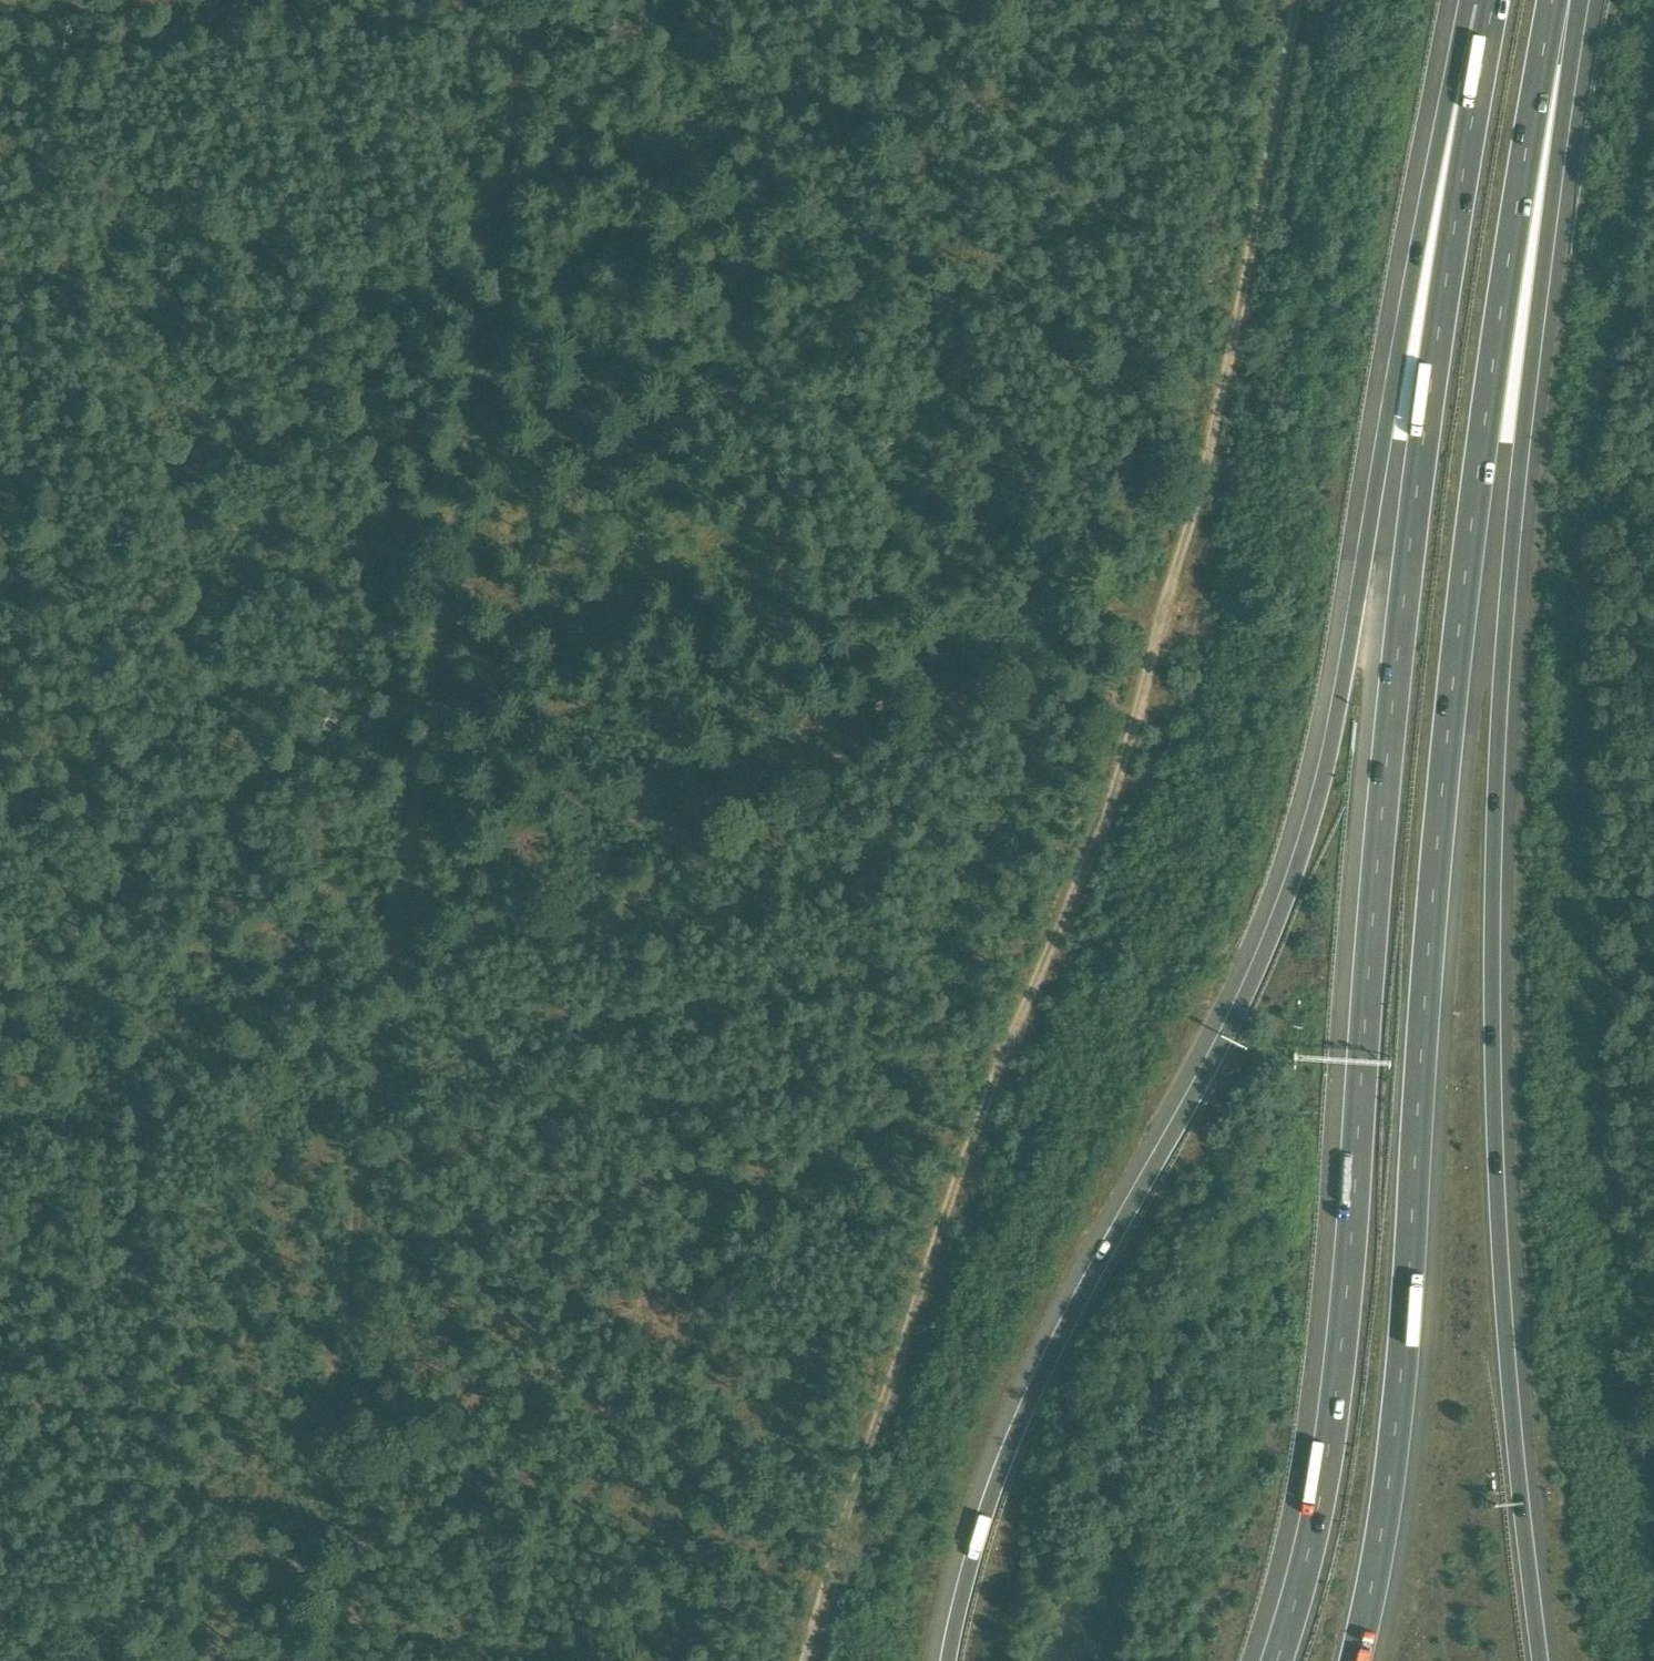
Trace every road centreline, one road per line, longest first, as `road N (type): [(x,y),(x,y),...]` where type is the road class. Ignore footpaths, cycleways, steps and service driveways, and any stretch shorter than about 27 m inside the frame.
road 1 (motorway): [(1492,7),(1425,204),(1342,659),(1302,834),(1219,1034),(1024,1395),(974,1529),(941,1660)]
road 2 (track): [(1299,0),(1174,606),(1102,816),(970,1139),(807,1660)]
road 3 (motorway): [(1353,1660),(1390,1454),(1454,653),(1524,157),(1559,0)]
road 4 (motorway): [(1492,7),(1410,530),(1335,1392),(1312,1537),(1276,1660)]
road 5 (motorway): [(1539,1660),(1501,1319),(1492,845),(1513,518),(1556,153),(1560,0)]

